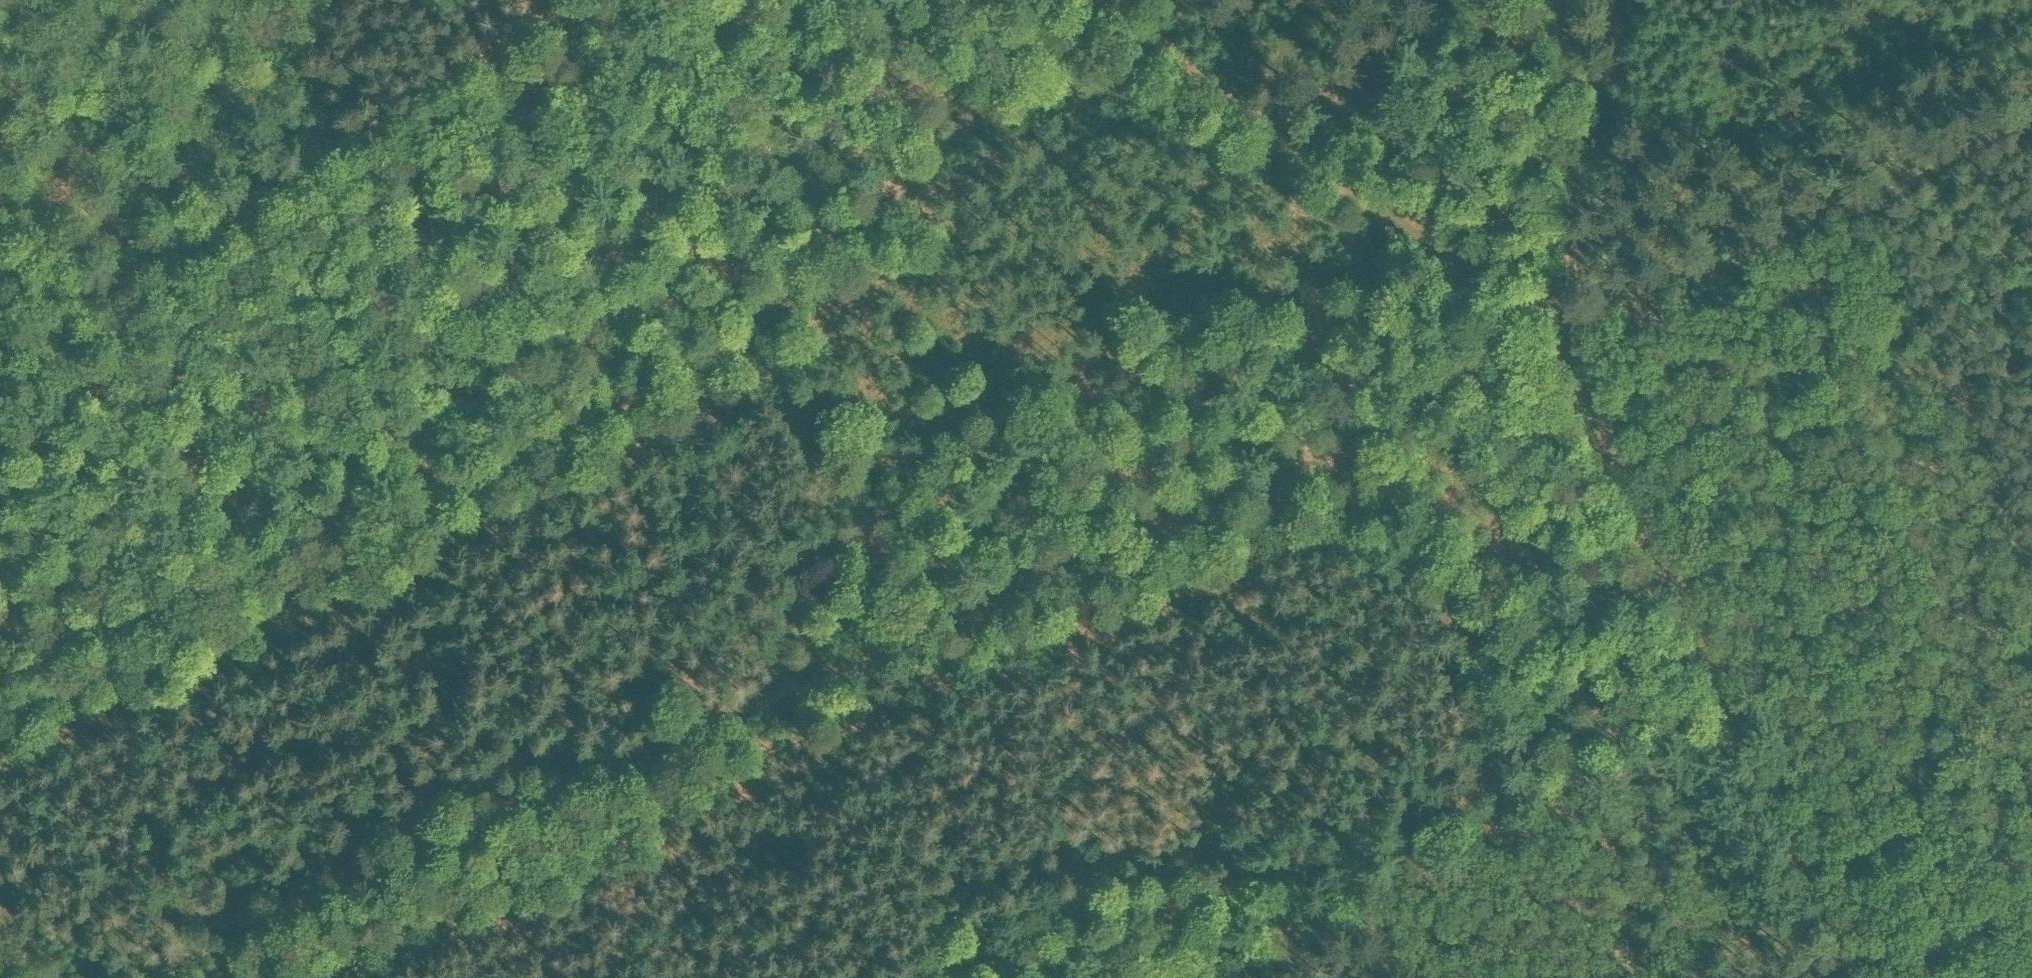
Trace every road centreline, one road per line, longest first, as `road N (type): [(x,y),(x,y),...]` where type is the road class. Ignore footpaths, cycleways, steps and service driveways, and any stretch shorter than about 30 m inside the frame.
road 1 (track): [(1854,977),(1563,345),(1560,0)]
road 2 (track): [(1557,307),(1495,290),(1083,0)]
road 3 (track): [(2031,118),(1563,345)]

